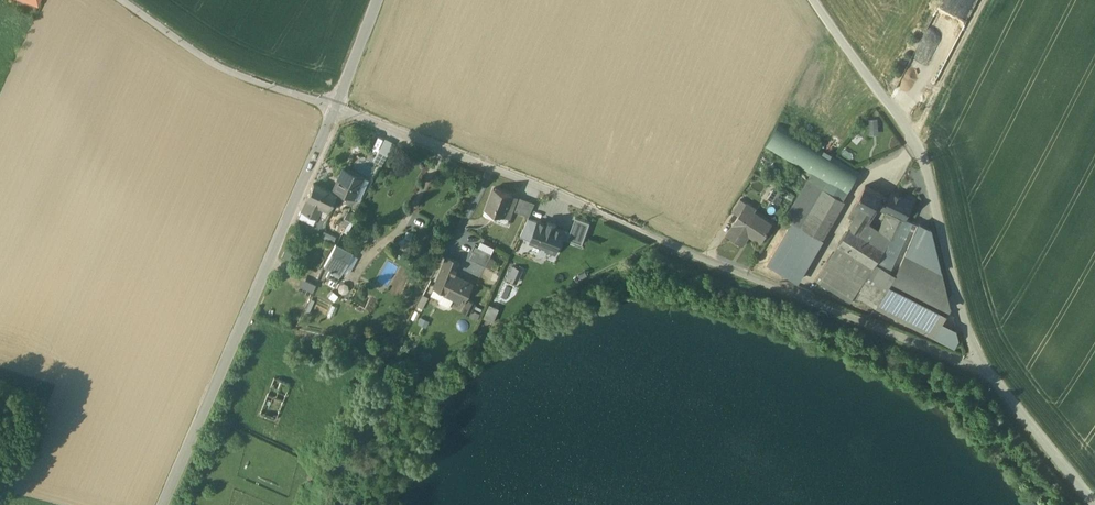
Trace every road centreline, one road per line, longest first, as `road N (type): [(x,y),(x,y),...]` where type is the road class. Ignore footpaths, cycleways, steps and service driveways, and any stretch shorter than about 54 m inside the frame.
road 1 (residential): [(984,368),(665,247),(336,107)]
road 2 (unclassified): [(336,107),(164,504)]
road 3 (unclassified): [(815,0),(923,156),(984,368)]
road 4 (residential): [(336,107),(211,64),(122,0)]
road 5 (residential): [(984,368),(1094,502)]
road 6 (track): [(995,0),(918,145)]

